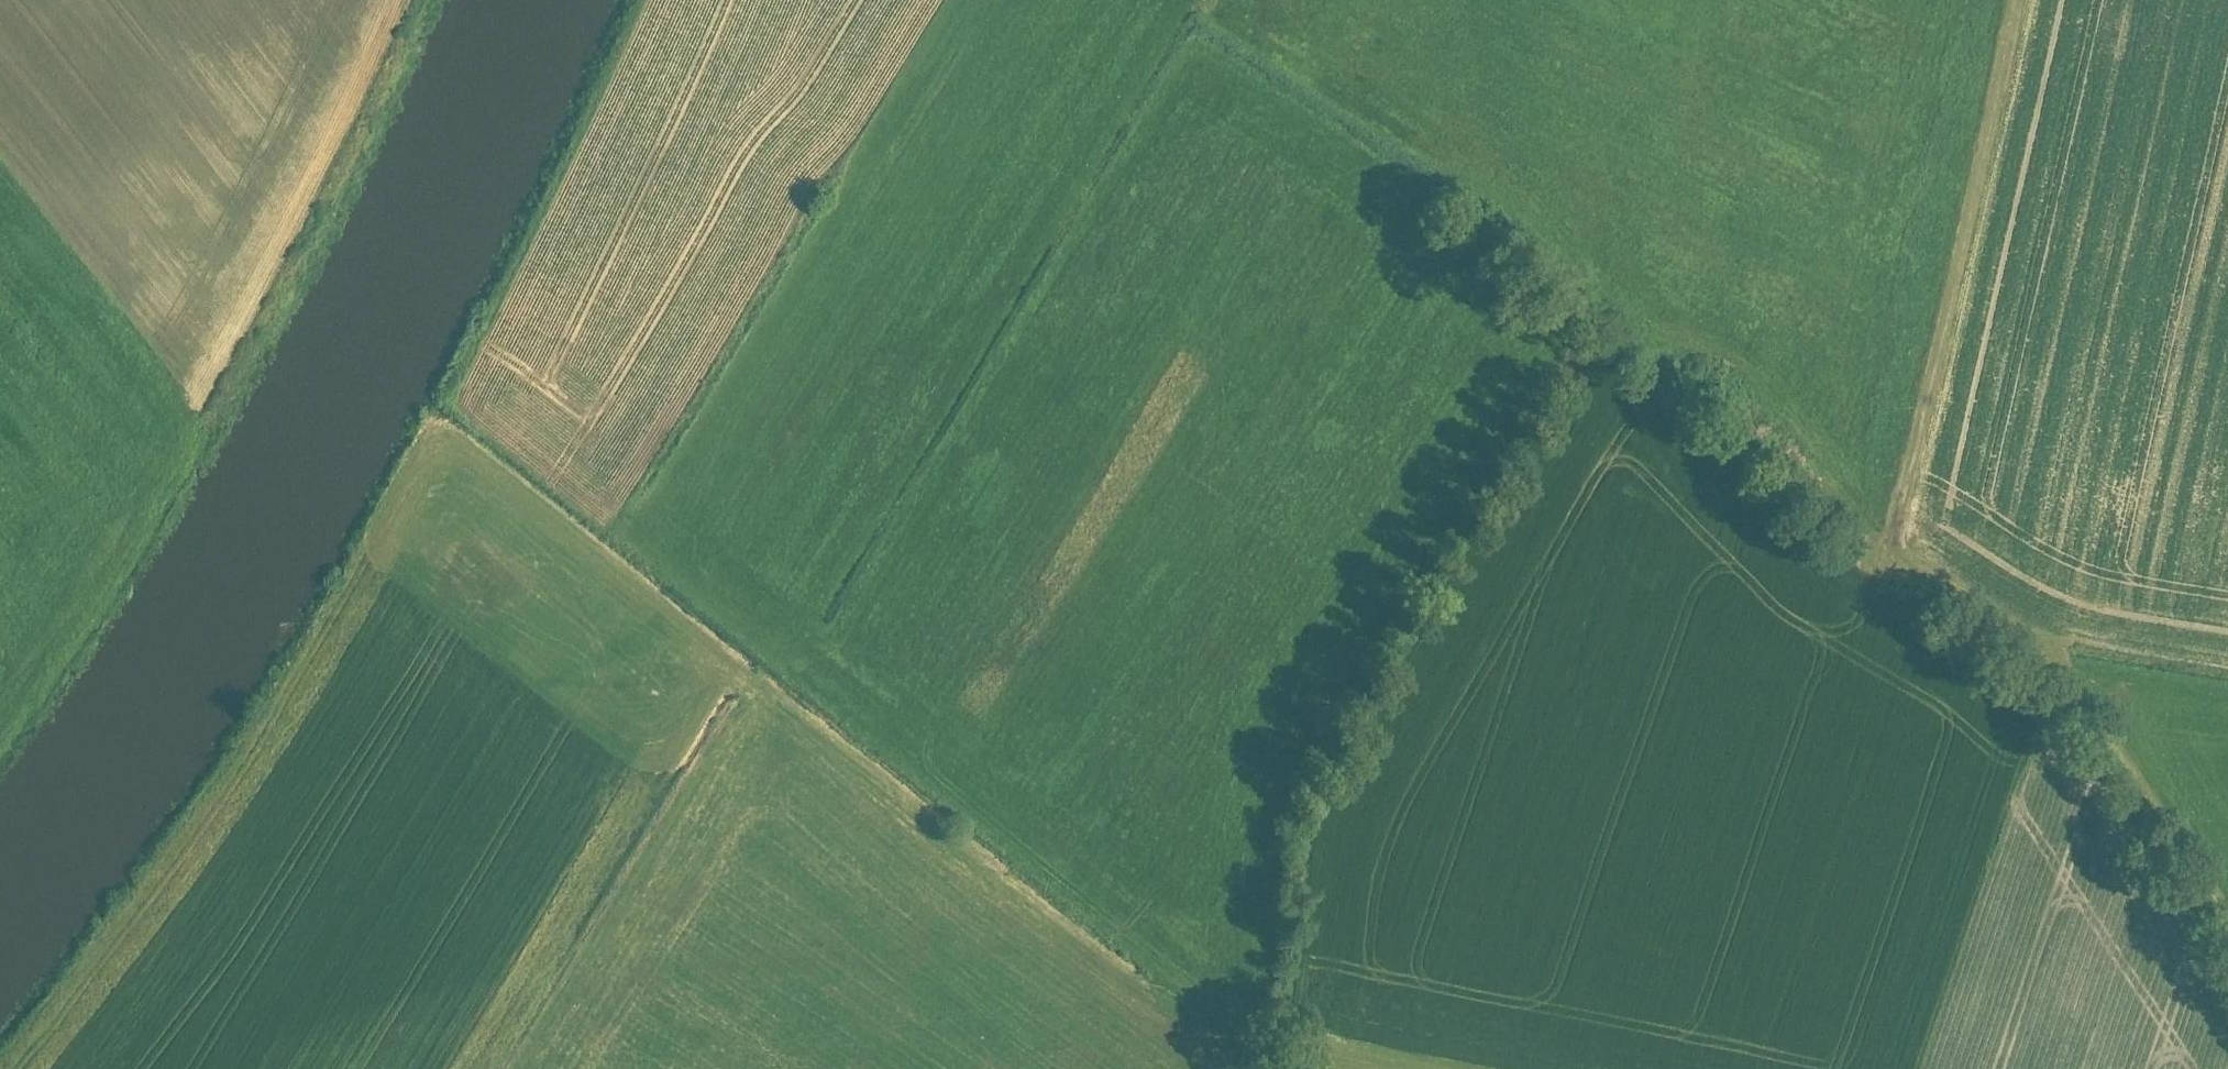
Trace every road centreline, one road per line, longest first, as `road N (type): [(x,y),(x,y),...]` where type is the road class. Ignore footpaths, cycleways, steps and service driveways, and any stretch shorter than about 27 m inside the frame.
road 1 (track): [(2007,0),(1893,542),(1933,590),(2071,685),(2227,927)]

